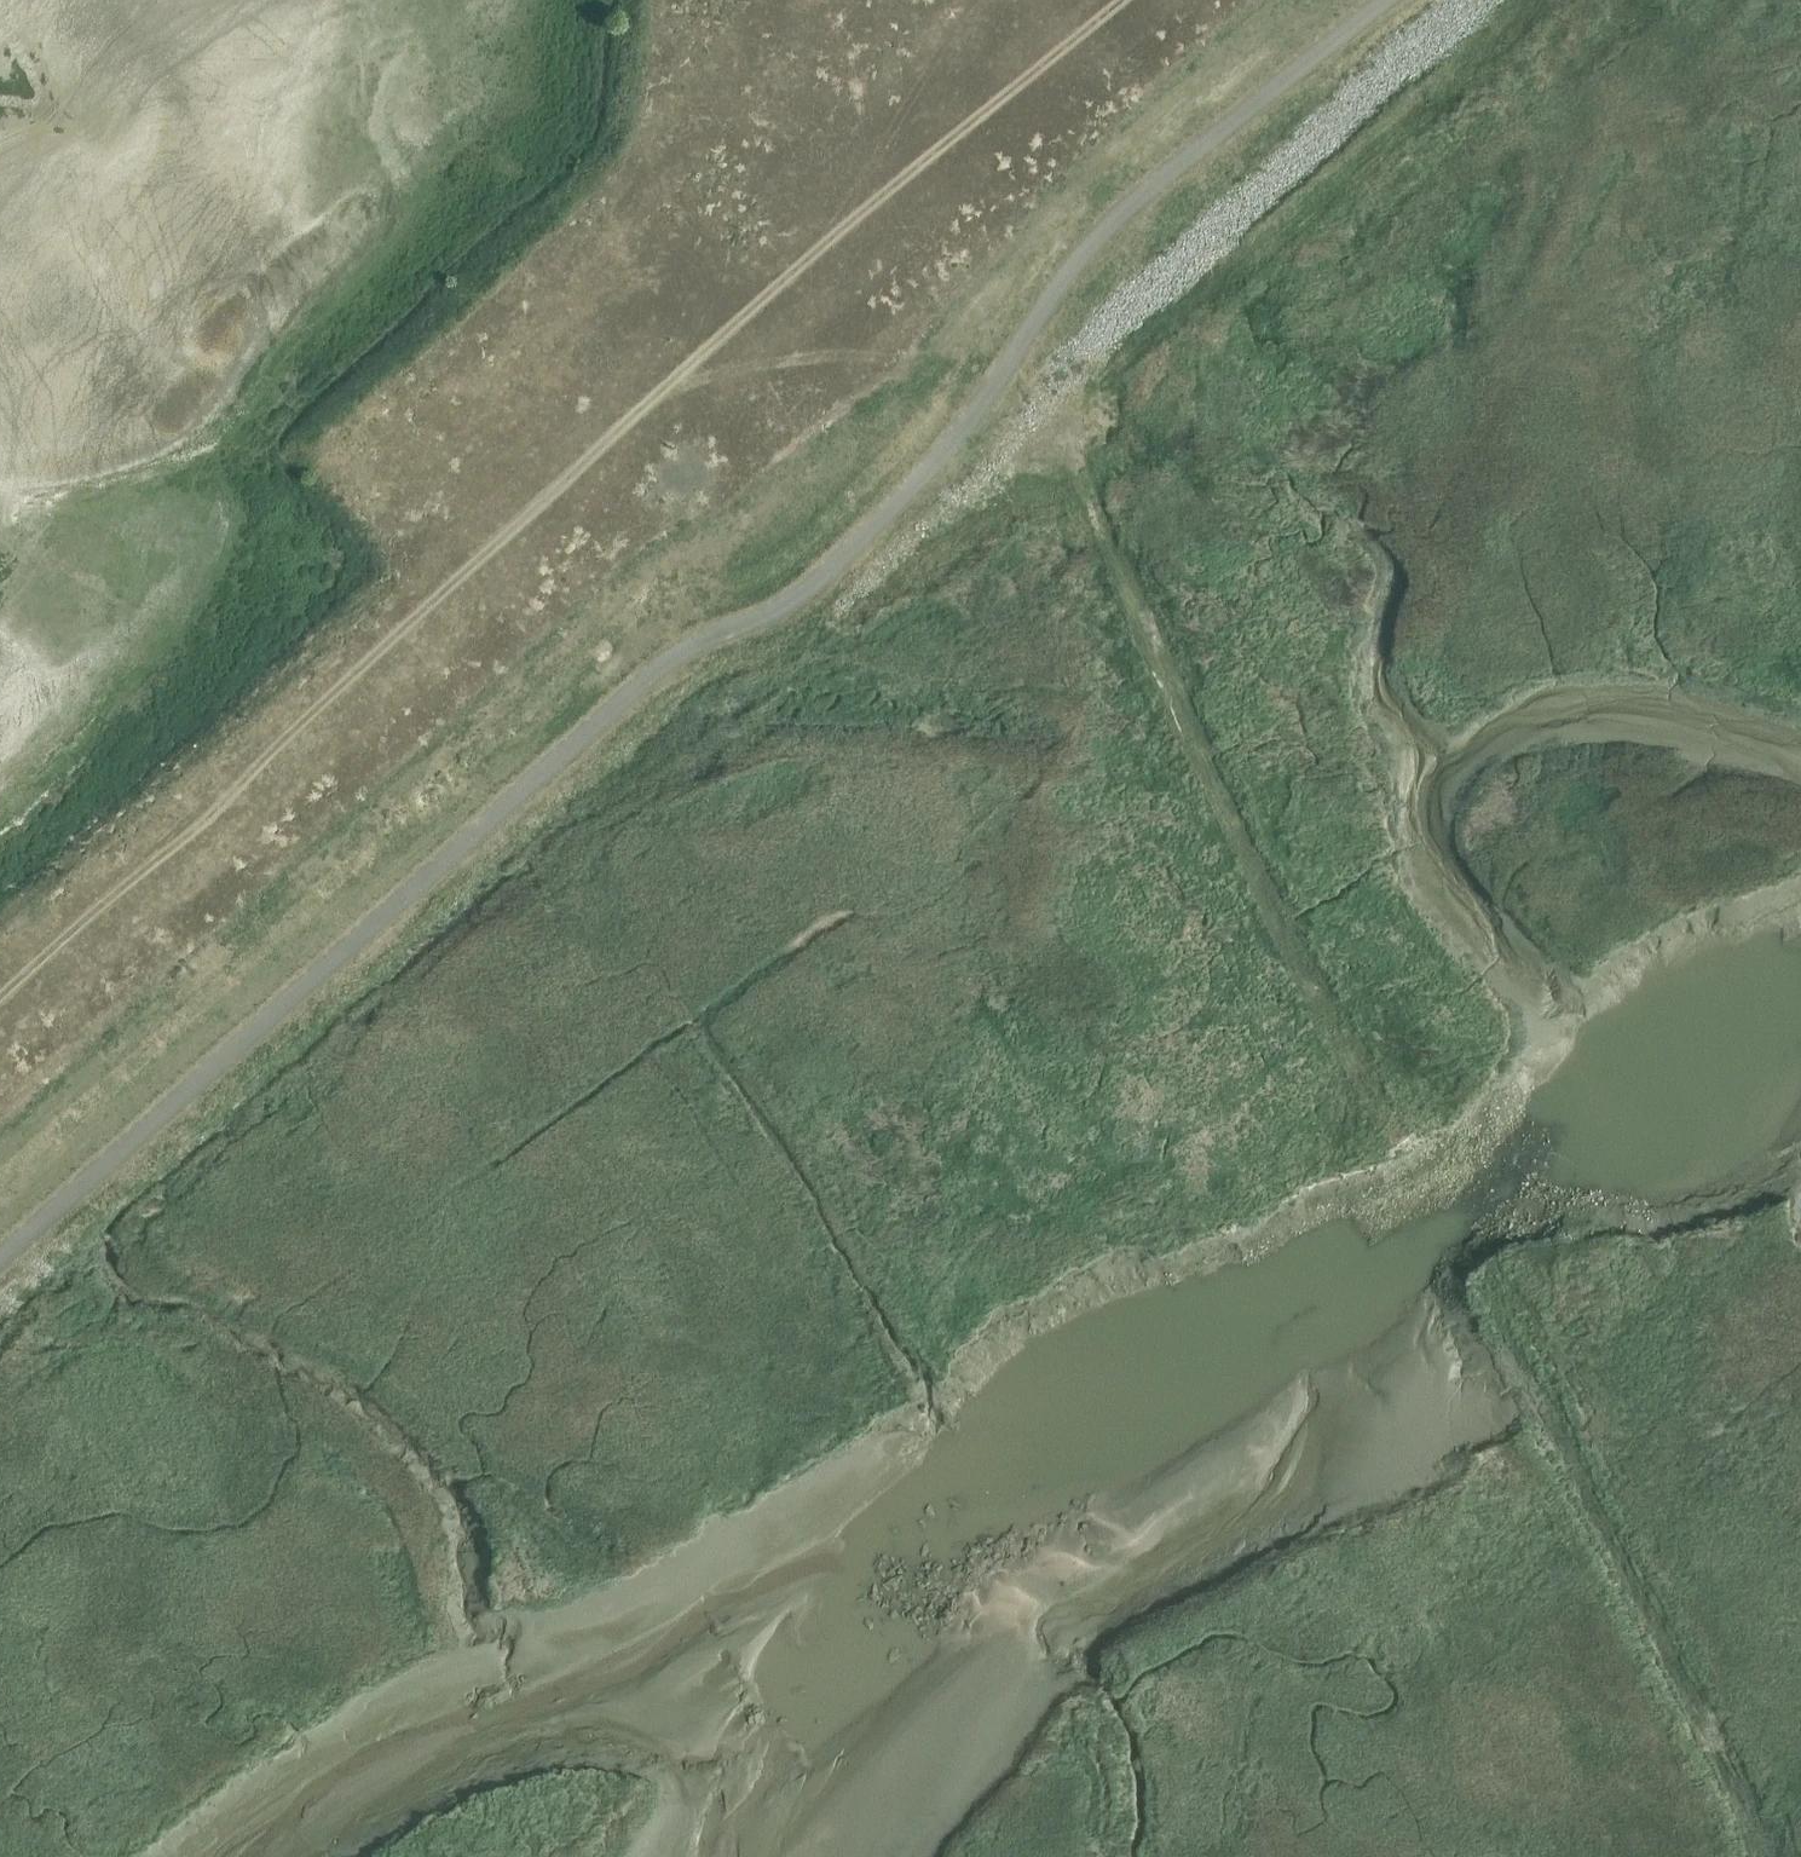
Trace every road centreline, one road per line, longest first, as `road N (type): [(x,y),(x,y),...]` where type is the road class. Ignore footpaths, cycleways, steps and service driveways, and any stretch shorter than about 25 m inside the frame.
road 1 (track): [(0,982),(267,740),(594,519),(737,435),(876,373),(987,380),(1044,419),(1067,451),(1416,1147)]
road 2 (track): [(1442,0),(1144,250),(1096,328),(1067,451)]

